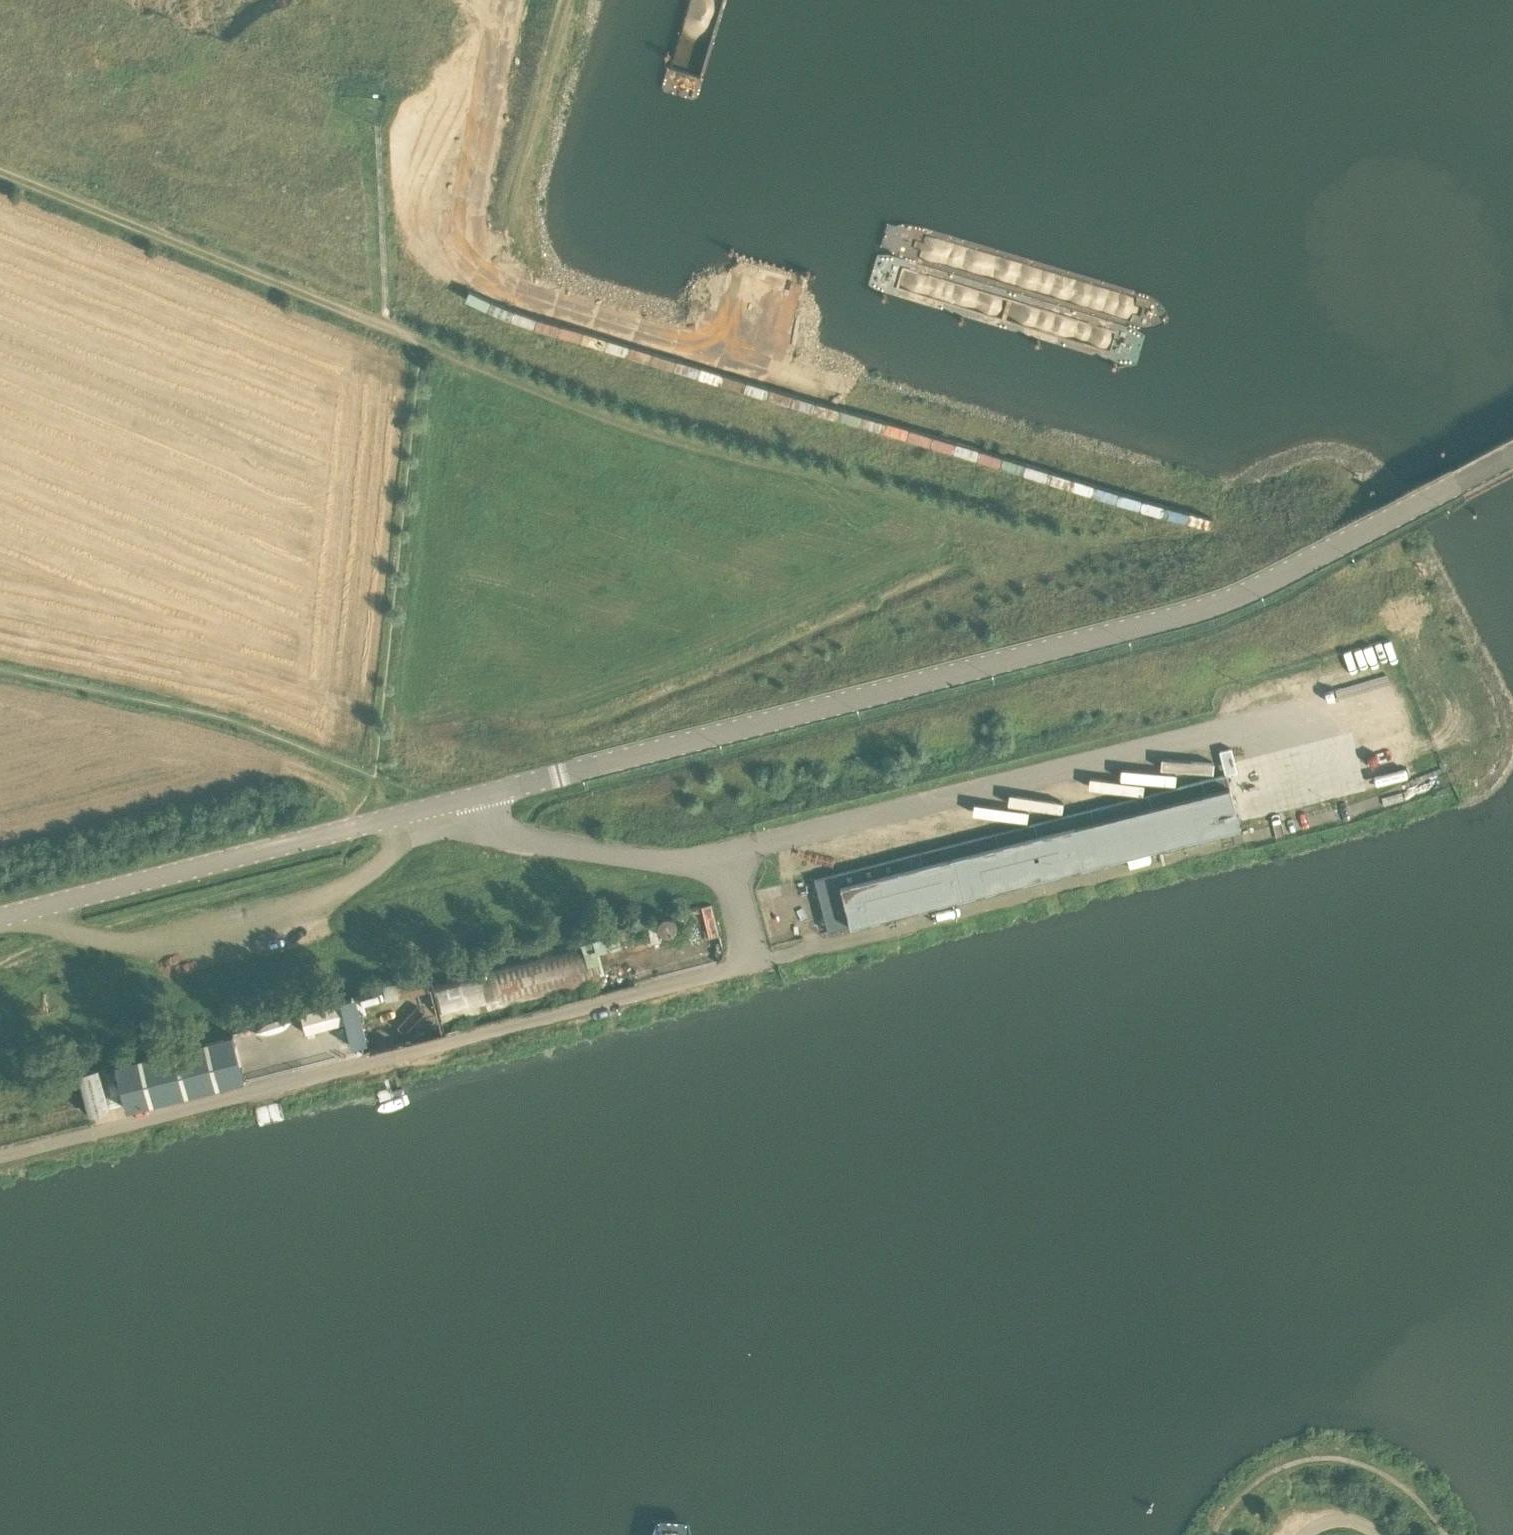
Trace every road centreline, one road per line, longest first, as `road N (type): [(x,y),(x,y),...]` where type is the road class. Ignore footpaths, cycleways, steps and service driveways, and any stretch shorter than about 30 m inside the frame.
road 1 (tertiary): [(0,916),(1197,609),(1278,578),(1512,458)]
road 2 (track): [(421,341),(0,164)]

